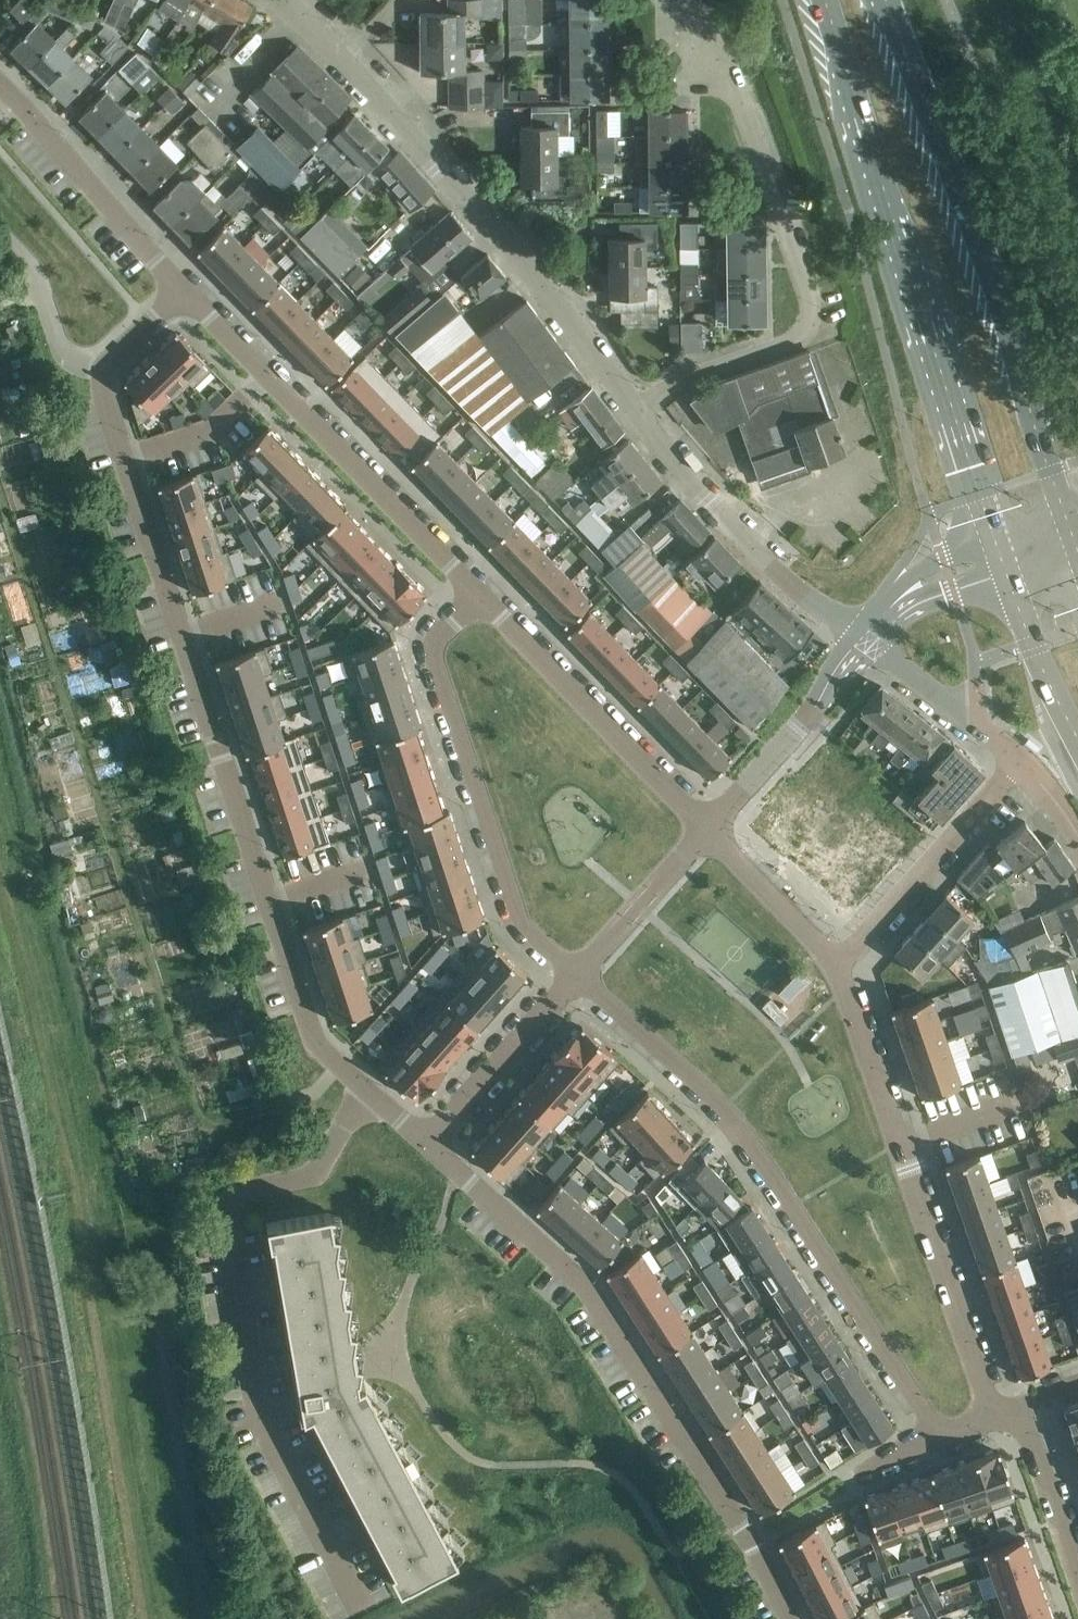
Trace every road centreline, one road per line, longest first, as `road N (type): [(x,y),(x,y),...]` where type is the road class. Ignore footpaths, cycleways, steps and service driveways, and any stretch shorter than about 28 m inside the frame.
road 1 (residential): [(104,372),(123,461),(318,1042),(368,1089)]
road 2 (residential): [(368,1089),(321,1173),(234,1194),(223,1211),(263,1413),(363,1611)]
road 3 (secondary): [(826,0),(1005,563)]
road 4 (residential): [(580,973),(747,1136),(934,1437)]
road 5 (secondary): [(1075,544),(995,292),(886,0)]
road 6 (residential): [(634,410),(436,162),(278,0)]
road 7 (residential): [(634,410),(692,373),(796,344),(808,330),(735,98),(685,22)]
road 8 (residential): [(835,963),(993,1413)]
road 9 (residential): [(480,594),(438,638),(436,651),(518,917),(580,973)]
road 10 (residential): [(480,594),(182,287)]
road 11 (residential): [(793,1618),(752,1537),(585,1280)]
road 12 (residential): [(869,638),(761,551),(634,410)]
road 13 (residential): [(480,594),(709,826)]
road 14 (unclassified): [(1077,835),(1023,761),(869,638)]
road 15 (residential): [(182,287),(0,89)]
road 16 (residential): [(869,638),(709,826)]
road 17 (residential): [(835,963),(998,788)]
road 18 (residential): [(580,973),(430,1139)]
road 19 (residential): [(430,1139),(494,1205),(585,1280)]
road 20 (residential): [(709,826),(580,973)]
road 21 (secondary): [(1005,563),(1077,738)]
road 22 (residential): [(709,826),(835,963)]
road 23 (residential): [(104,372),(69,358),(29,258),(0,232)]
road 24 (residential): [(1077,1576),(1016,1406)]
road 25 (unclassified): [(869,638),(912,591),(1005,563)]

